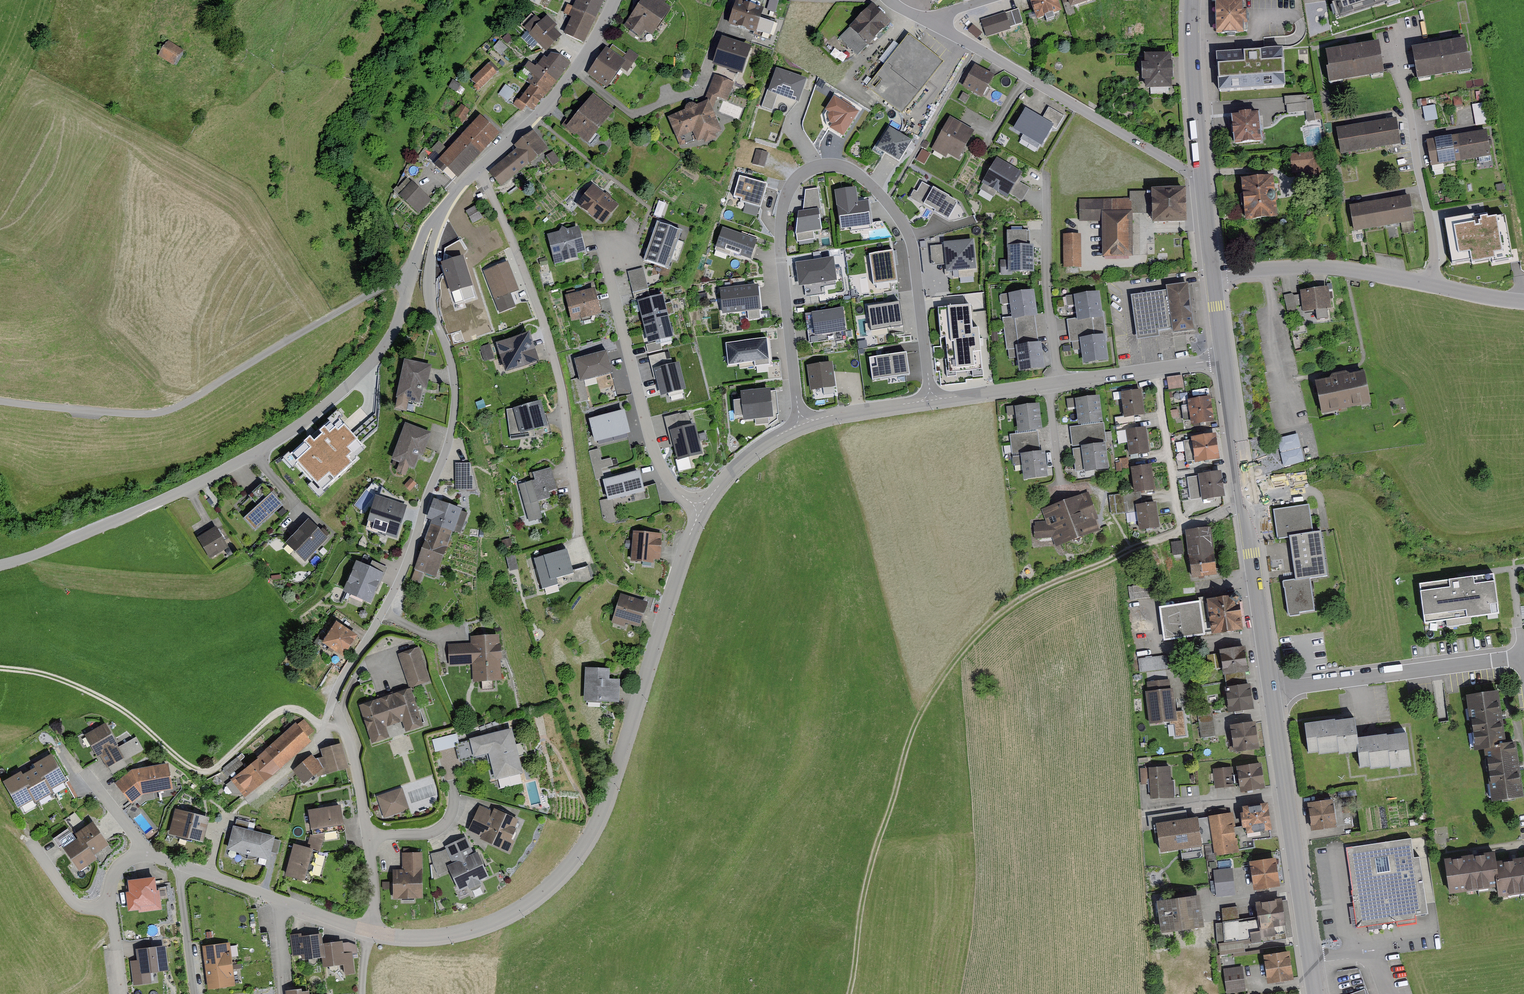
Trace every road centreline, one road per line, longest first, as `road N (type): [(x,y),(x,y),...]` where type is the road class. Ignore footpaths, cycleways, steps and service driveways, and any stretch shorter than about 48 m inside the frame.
road 1 (track): [(1190,526),(1022,598),(951,670),(913,735),(879,839),(851,993)]
road 2 (residential): [(701,510),(594,833),(545,894),(487,927),(418,940),(378,934)]
road 3 (residential): [(802,424),(780,235),(788,191),(813,167),(860,176),(910,236),(930,400)]
road 4 (residential): [(332,705),(401,577),(451,435),(454,378),(427,280),(452,199)]
road 5 (residential): [(414,267),(378,355),(310,418),(191,485),(0,564)]
road 6 (unclassified): [(0,402),(172,411),(414,267)]
road 7 (residential): [(482,169),(551,345),(579,539)]
road 8 (track): [(324,727),(300,711),(281,711),(202,772),(86,690),(0,670)]
road 9 (secondary): [(1225,360),(1272,687)]
road 10 (residential): [(926,20),(1204,182)]
road 11 (secondary): [(1272,687),(1318,993)]
road 12 (residential): [(617,248),(610,275),(655,454),(669,483),(701,510)]
road 13 (residential): [(1523,683),(1518,661),(1497,657),(1272,687)]
road 14 (residential): [(1214,274),(1306,267),(1429,283)]
road 15 (residential): [(482,169),(576,69),(614,0)]
road 16 (residential): [(1047,178),(1057,384)]
road 17 (residential): [(378,934),(359,771),(346,731)]
road 18 (secondary): [(1193,0),(1204,182)]
road 19 (residential): [(1410,109),(1433,234),(1429,283)]
road 20 (residential): [(1225,360),(1057,384)]
road 21 (track): [(355,0),(284,65),(283,36),(298,0)]
road 22 (residential): [(802,424),(742,461),(701,510)]
road 23 (residential): [(930,400),(802,424)]
road 24 (residential): [(181,867),(196,993)]
road 25 (residential): [(1050,385),(930,400)]

